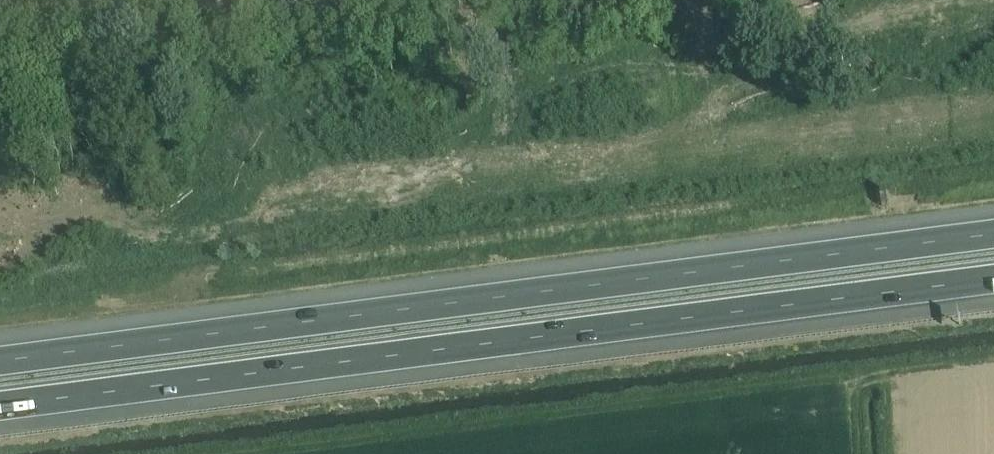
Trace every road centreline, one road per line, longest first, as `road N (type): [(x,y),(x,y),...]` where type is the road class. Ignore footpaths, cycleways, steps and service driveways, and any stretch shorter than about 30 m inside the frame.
road 1 (motorway): [(993,233),(0,360)]
road 2 (motorway): [(0,405),(993,279)]

